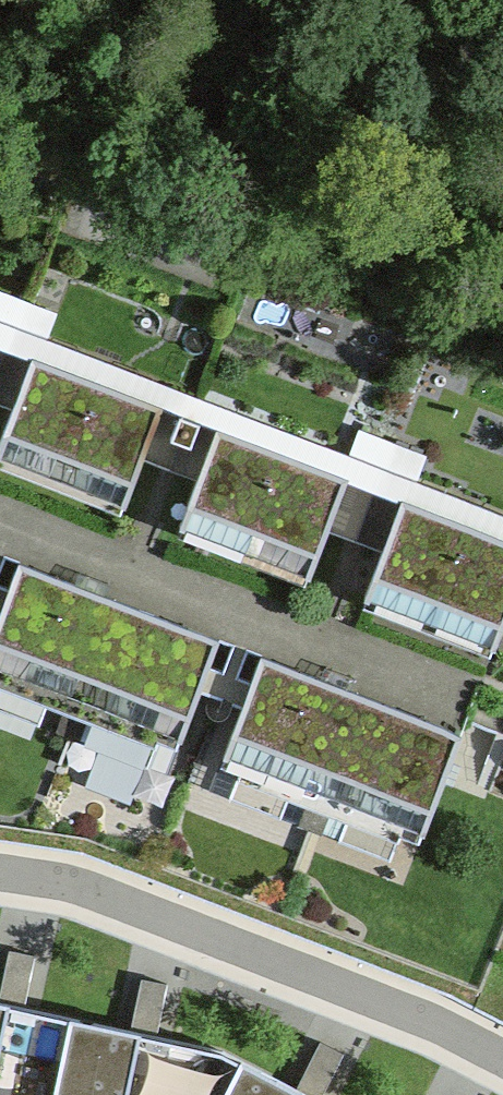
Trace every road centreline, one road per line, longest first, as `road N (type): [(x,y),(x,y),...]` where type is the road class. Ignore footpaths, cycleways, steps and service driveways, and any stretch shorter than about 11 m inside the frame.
road 1 (residential): [(502,1058),(430,1021),(89,890),(0,872)]

